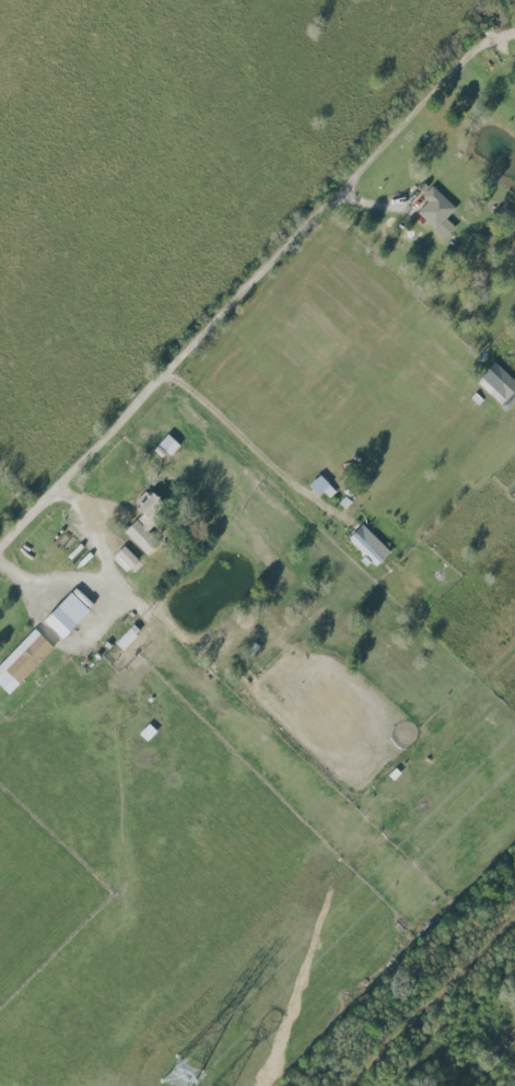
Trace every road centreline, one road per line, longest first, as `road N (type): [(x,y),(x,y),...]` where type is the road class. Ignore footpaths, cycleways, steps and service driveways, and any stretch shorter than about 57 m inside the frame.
road 1 (residential): [(0,550),(482,39)]

